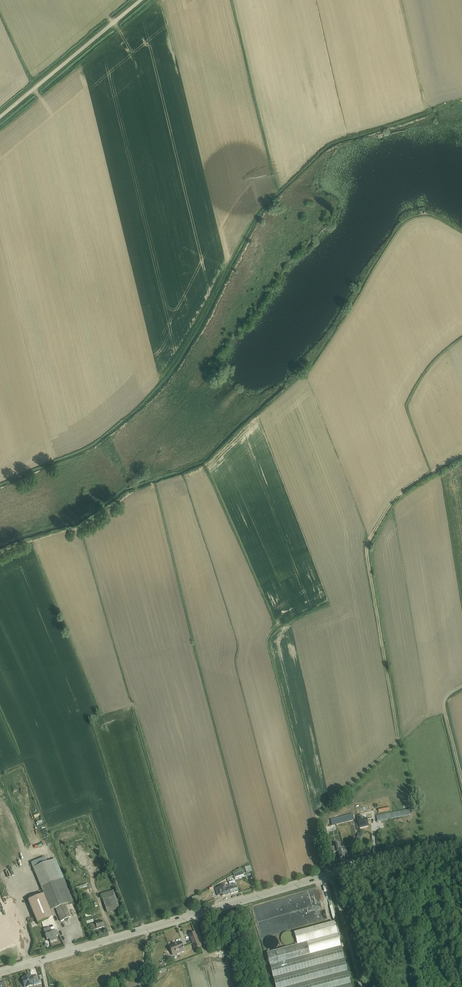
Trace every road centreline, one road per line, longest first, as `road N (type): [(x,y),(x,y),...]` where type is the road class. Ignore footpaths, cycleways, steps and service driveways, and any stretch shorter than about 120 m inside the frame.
road 1 (track): [(461,454),(397,496),(368,545),(397,743),(316,819),(328,875)]
road 2 (tertiary): [(332,874),(0,973)]
road 3 (track): [(275,629),(267,641),(315,823)]
road 4 (unclassified): [(0,116),(139,0)]
road 5 (tertiary): [(461,849),(412,852),(332,874)]

